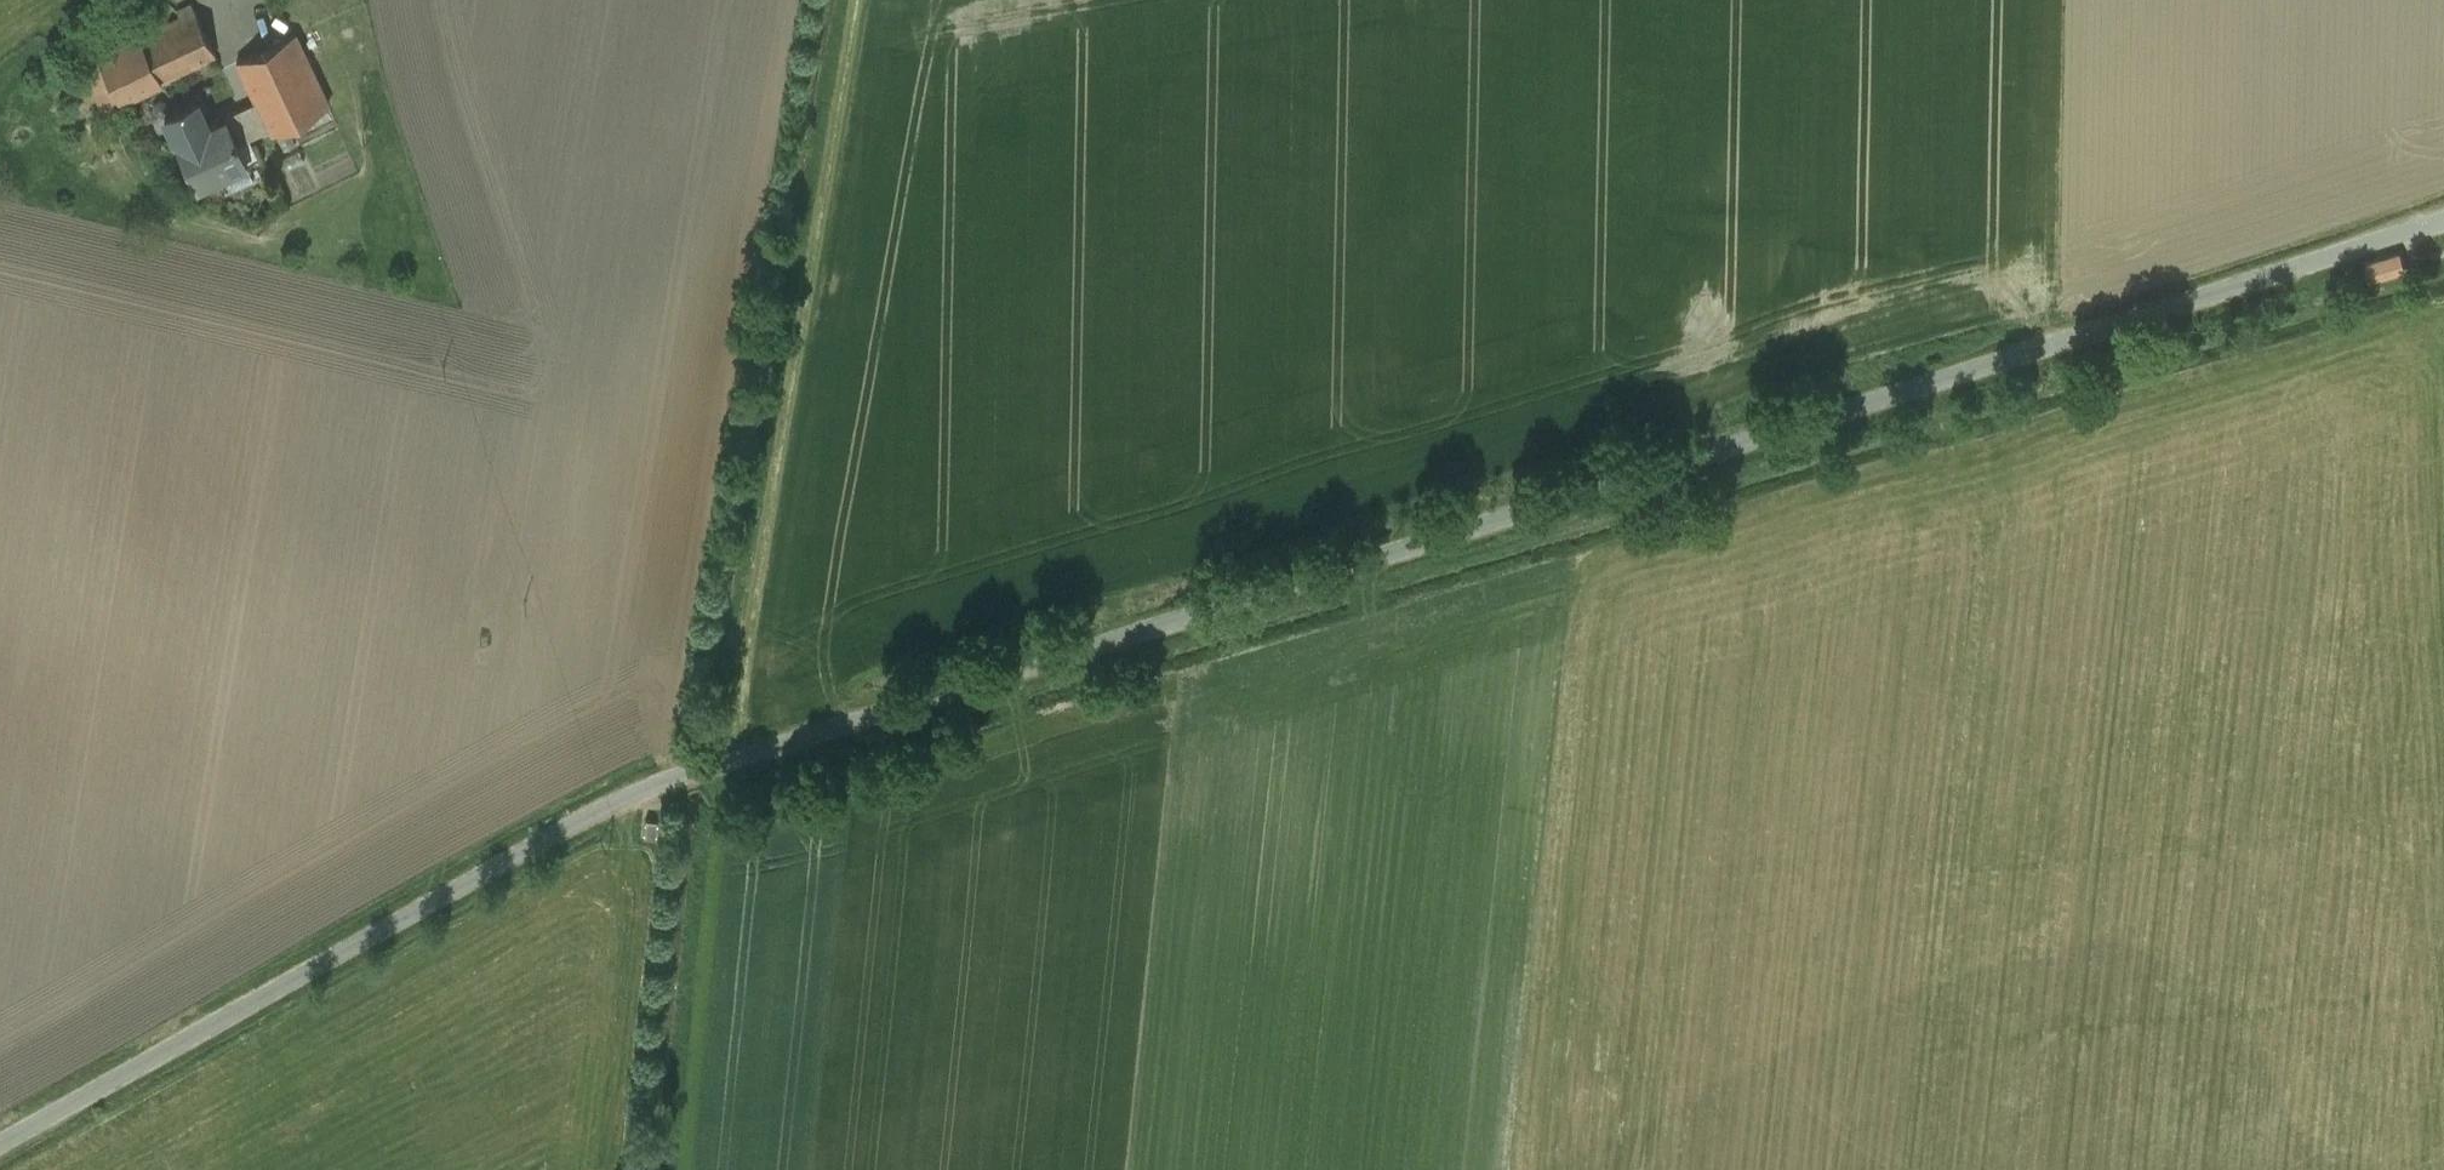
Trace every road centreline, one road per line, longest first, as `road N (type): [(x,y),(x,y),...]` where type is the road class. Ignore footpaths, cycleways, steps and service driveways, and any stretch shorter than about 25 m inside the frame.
road 1 (unclassified): [(0,1141),(623,787),(2443,223)]

